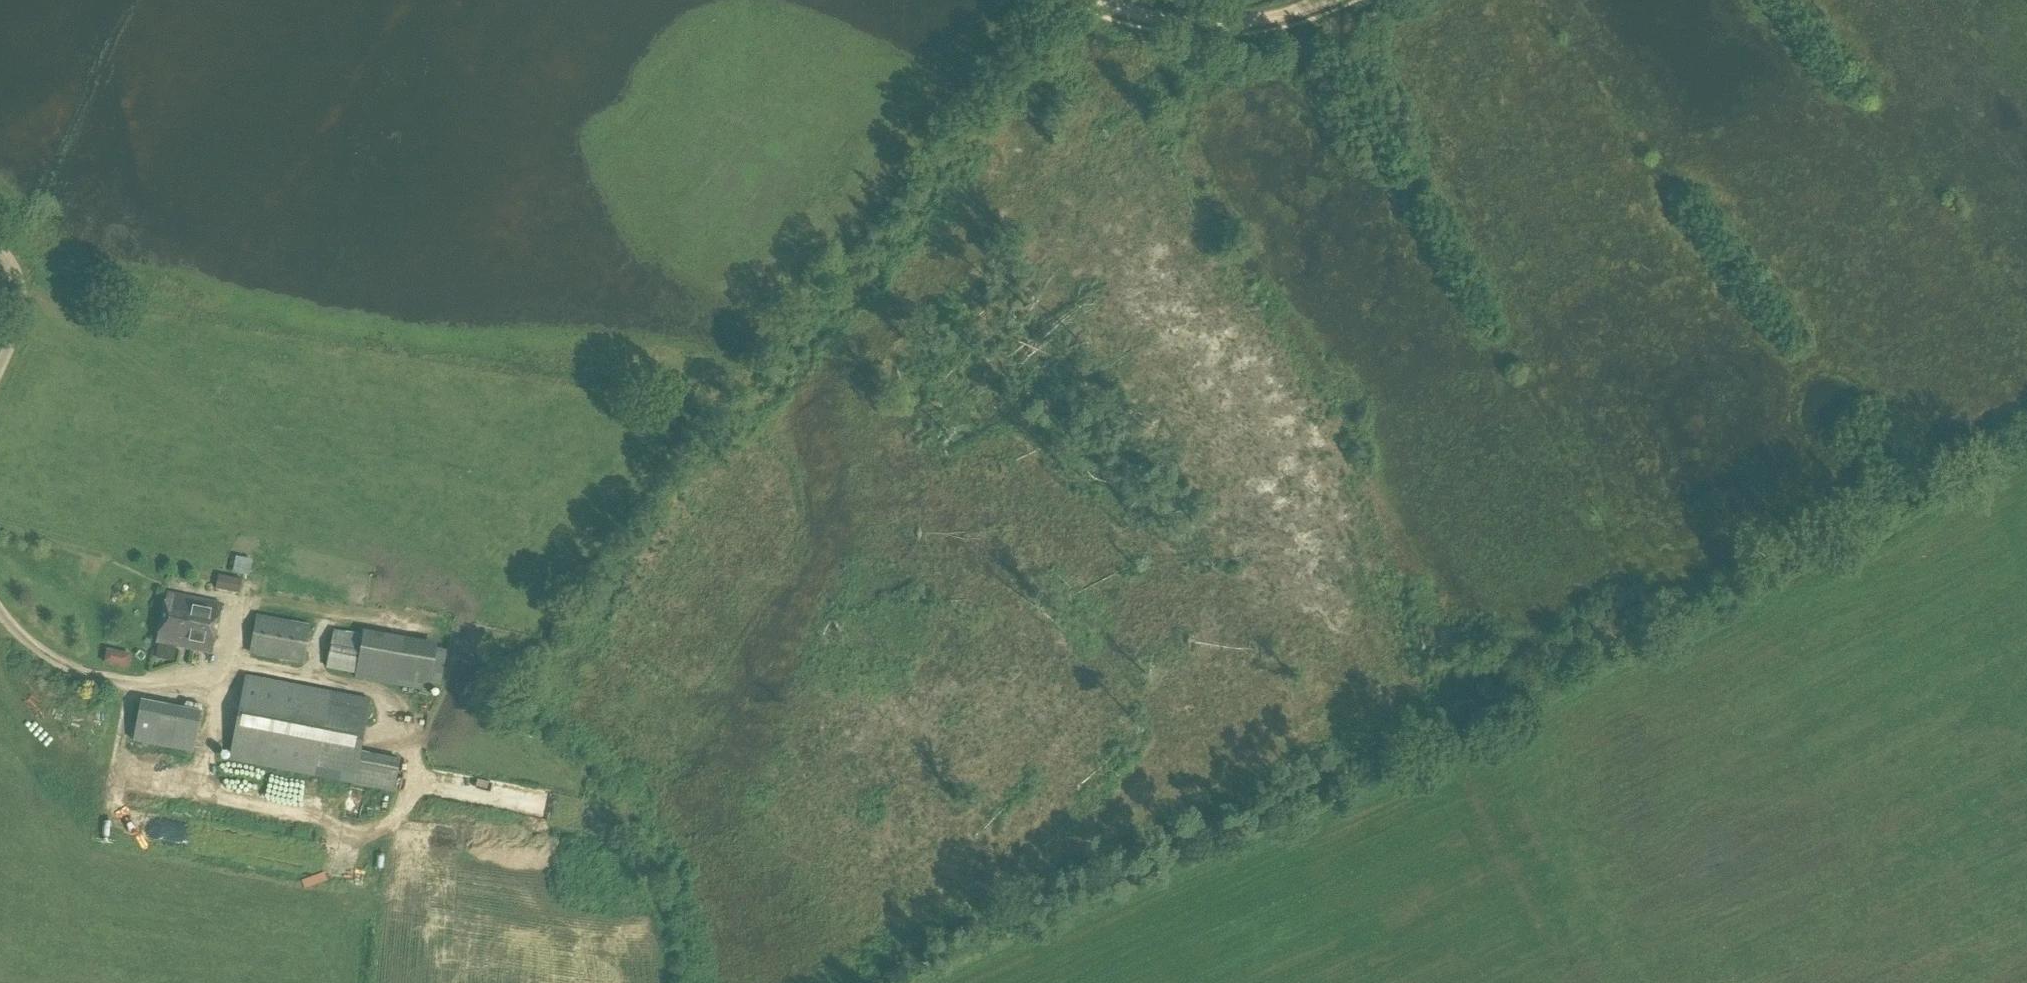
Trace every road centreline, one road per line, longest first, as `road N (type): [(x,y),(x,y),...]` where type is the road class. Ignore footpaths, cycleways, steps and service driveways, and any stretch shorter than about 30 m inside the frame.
road 1 (track): [(1332,0),(1269,20),(1207,25),(1138,16),(1102,0)]

